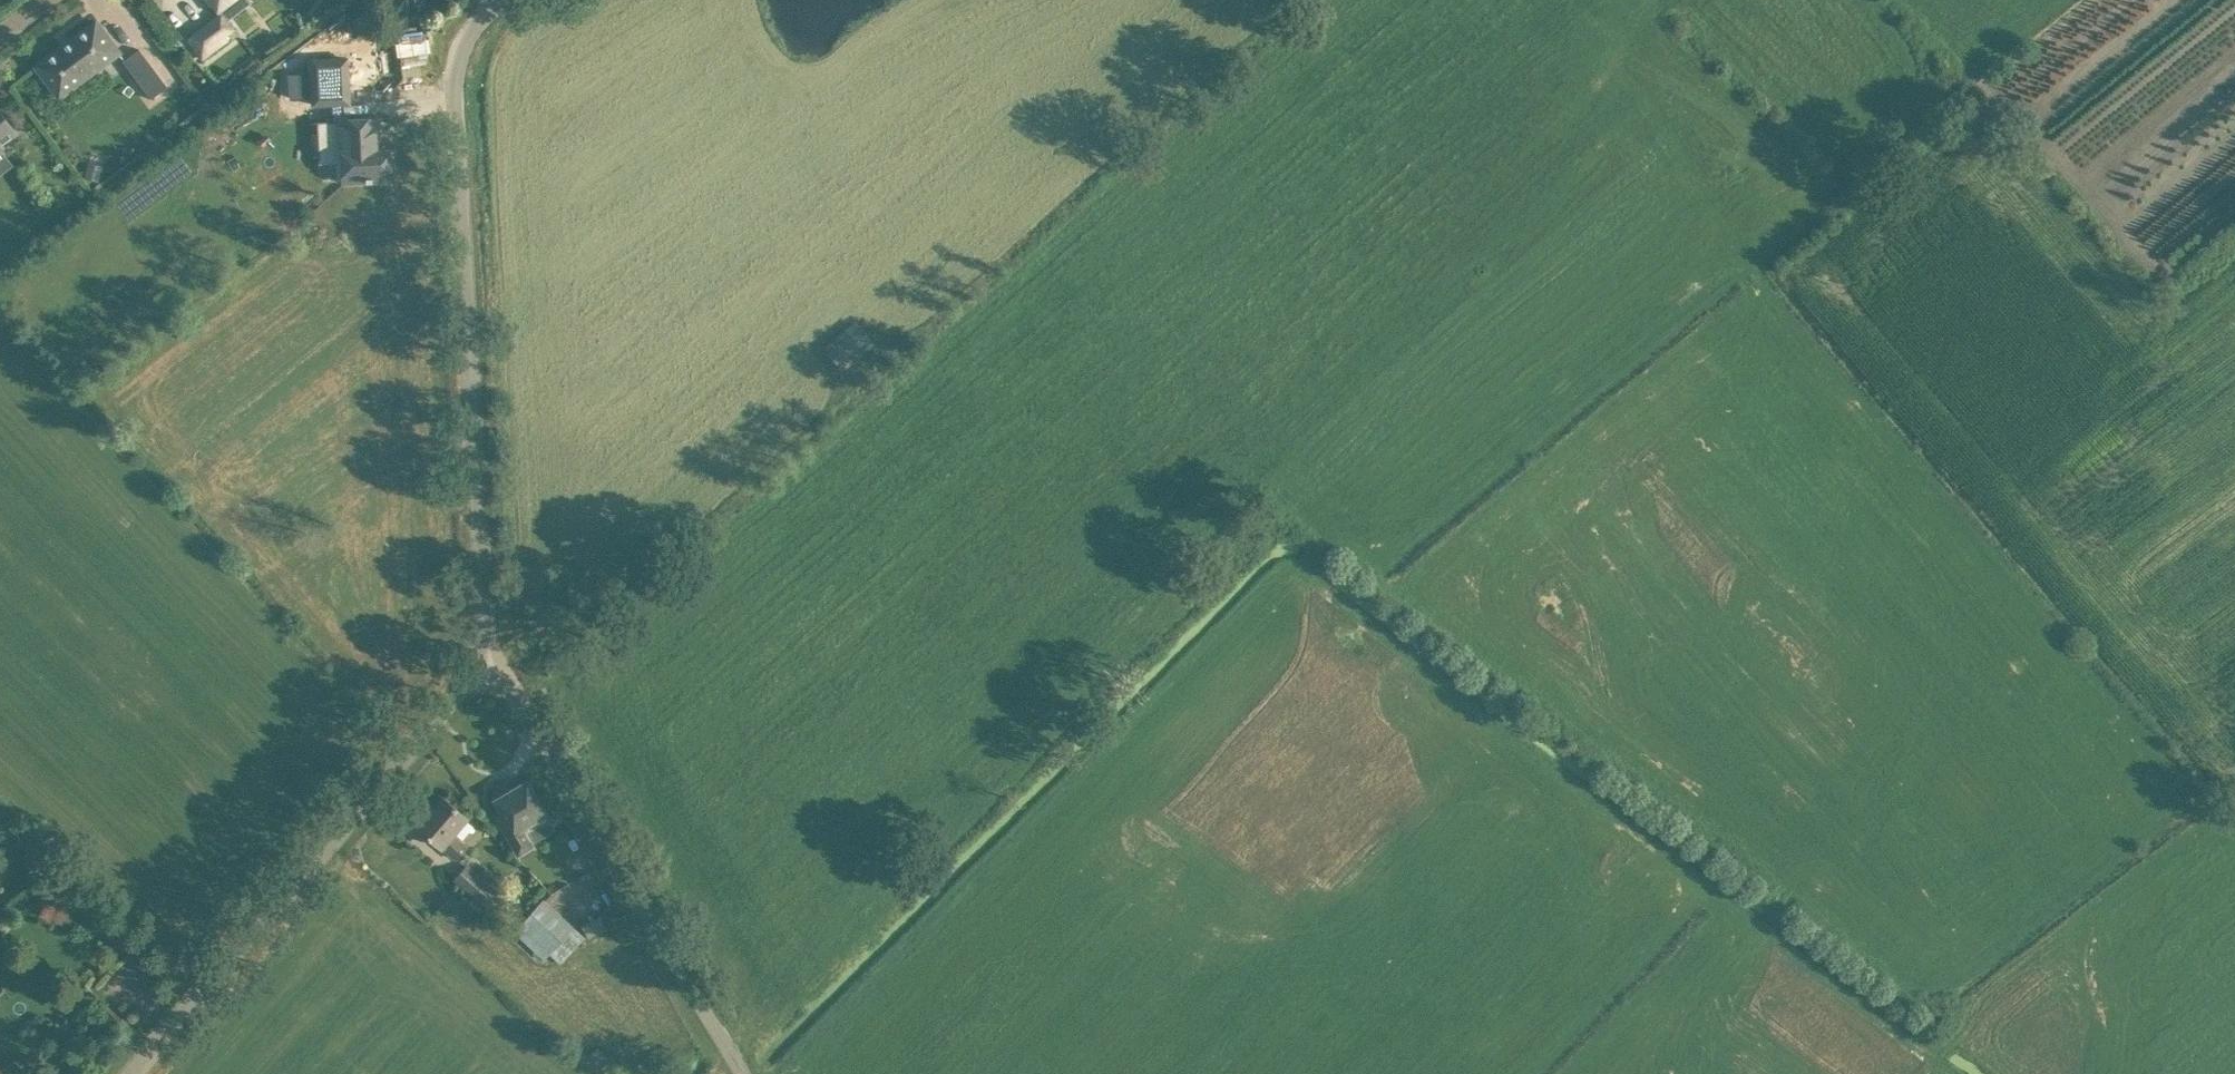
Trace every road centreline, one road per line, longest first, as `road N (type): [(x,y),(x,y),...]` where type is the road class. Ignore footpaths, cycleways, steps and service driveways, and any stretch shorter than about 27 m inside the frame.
road 1 (unclassified): [(481,651),(457,56),(461,41),(498,0)]
road 2 (unclassified): [(129,1073),(456,697),(481,651)]
road 3 (unclassified): [(481,651),(508,682),(740,1073)]

